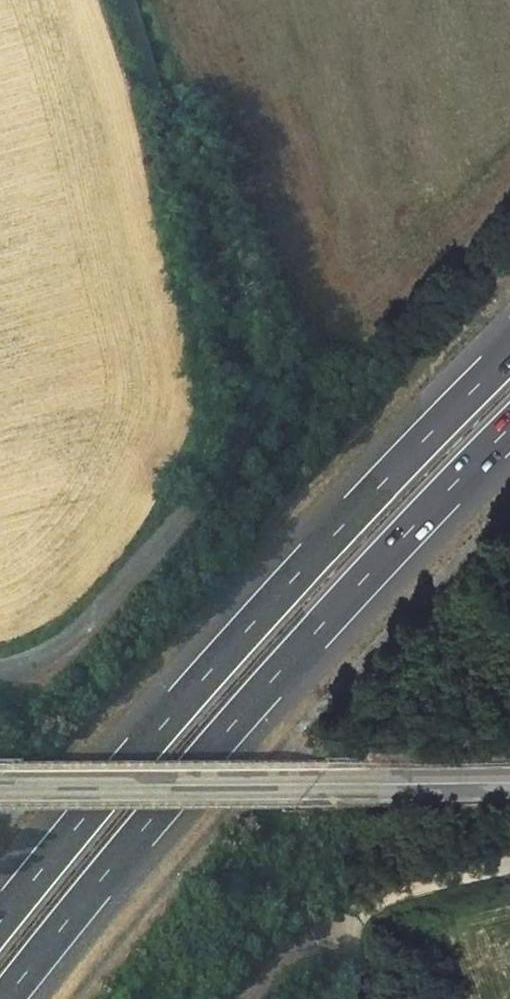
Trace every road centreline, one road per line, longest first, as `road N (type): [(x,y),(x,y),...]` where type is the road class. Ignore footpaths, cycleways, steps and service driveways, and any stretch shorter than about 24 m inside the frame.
road 1 (unclassified): [(0,681),(54,660),(201,502),(235,424),(231,357),(129,0)]
road 2 (motorway): [(509,352),(195,685),(0,921)]
road 3 (motorway): [(8,998),(233,726),(509,430)]
road 4 (tertiary): [(509,781),(0,785)]
road 5 (unclassified): [(509,866),(411,889),(346,917)]

